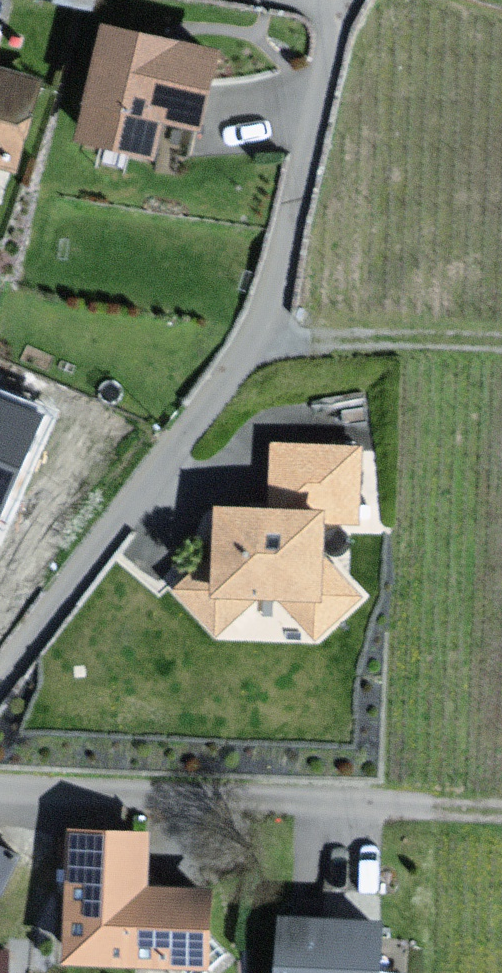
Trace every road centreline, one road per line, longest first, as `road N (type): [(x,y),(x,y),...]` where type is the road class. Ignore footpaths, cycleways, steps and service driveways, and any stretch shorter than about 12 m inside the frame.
road 1 (residential): [(331,0),(316,111),(251,342),(0,677)]
road 2 (track): [(255,333),(295,342),(501,341)]
road 3 (track): [(370,807),(501,813)]

